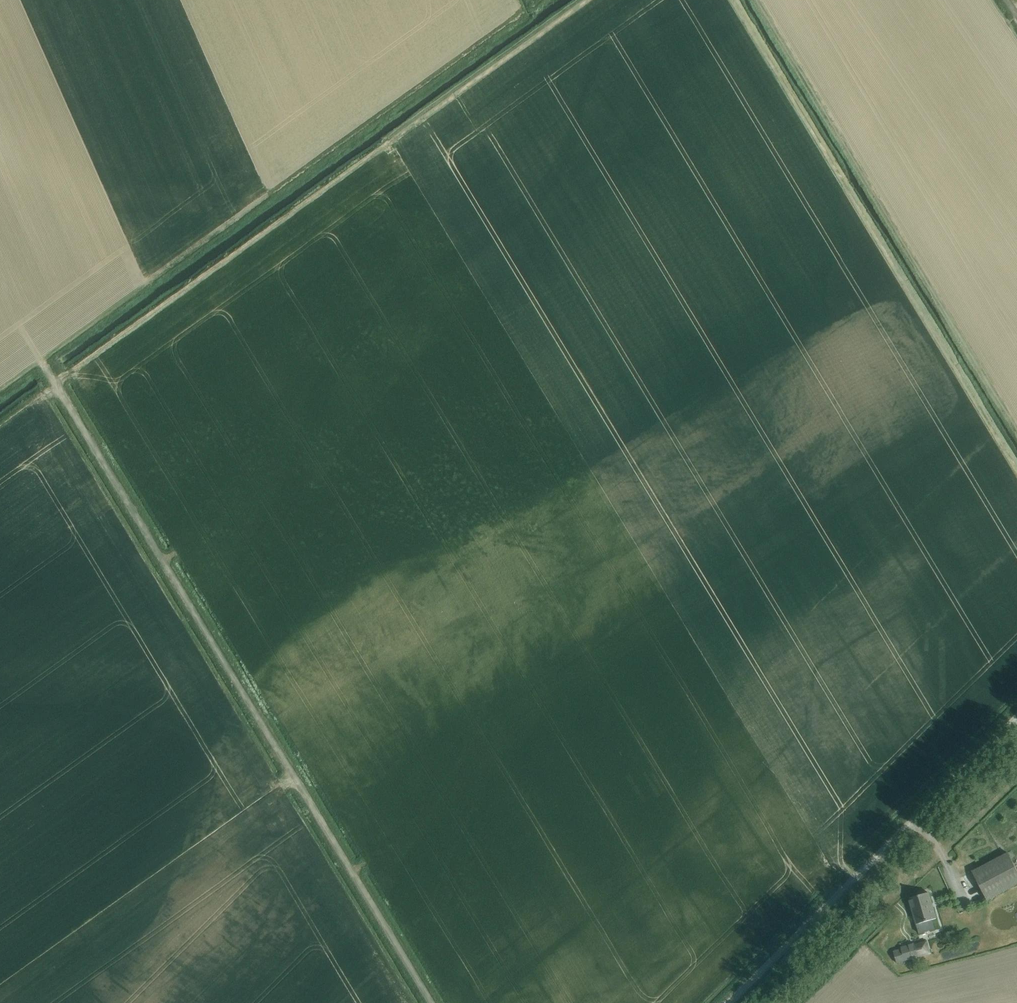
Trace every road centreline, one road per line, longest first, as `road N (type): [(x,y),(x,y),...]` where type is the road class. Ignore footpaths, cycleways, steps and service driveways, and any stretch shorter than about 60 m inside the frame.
road 1 (track): [(431,1002),(52,384)]
road 2 (unclassified): [(725,1002),(1011,721)]

